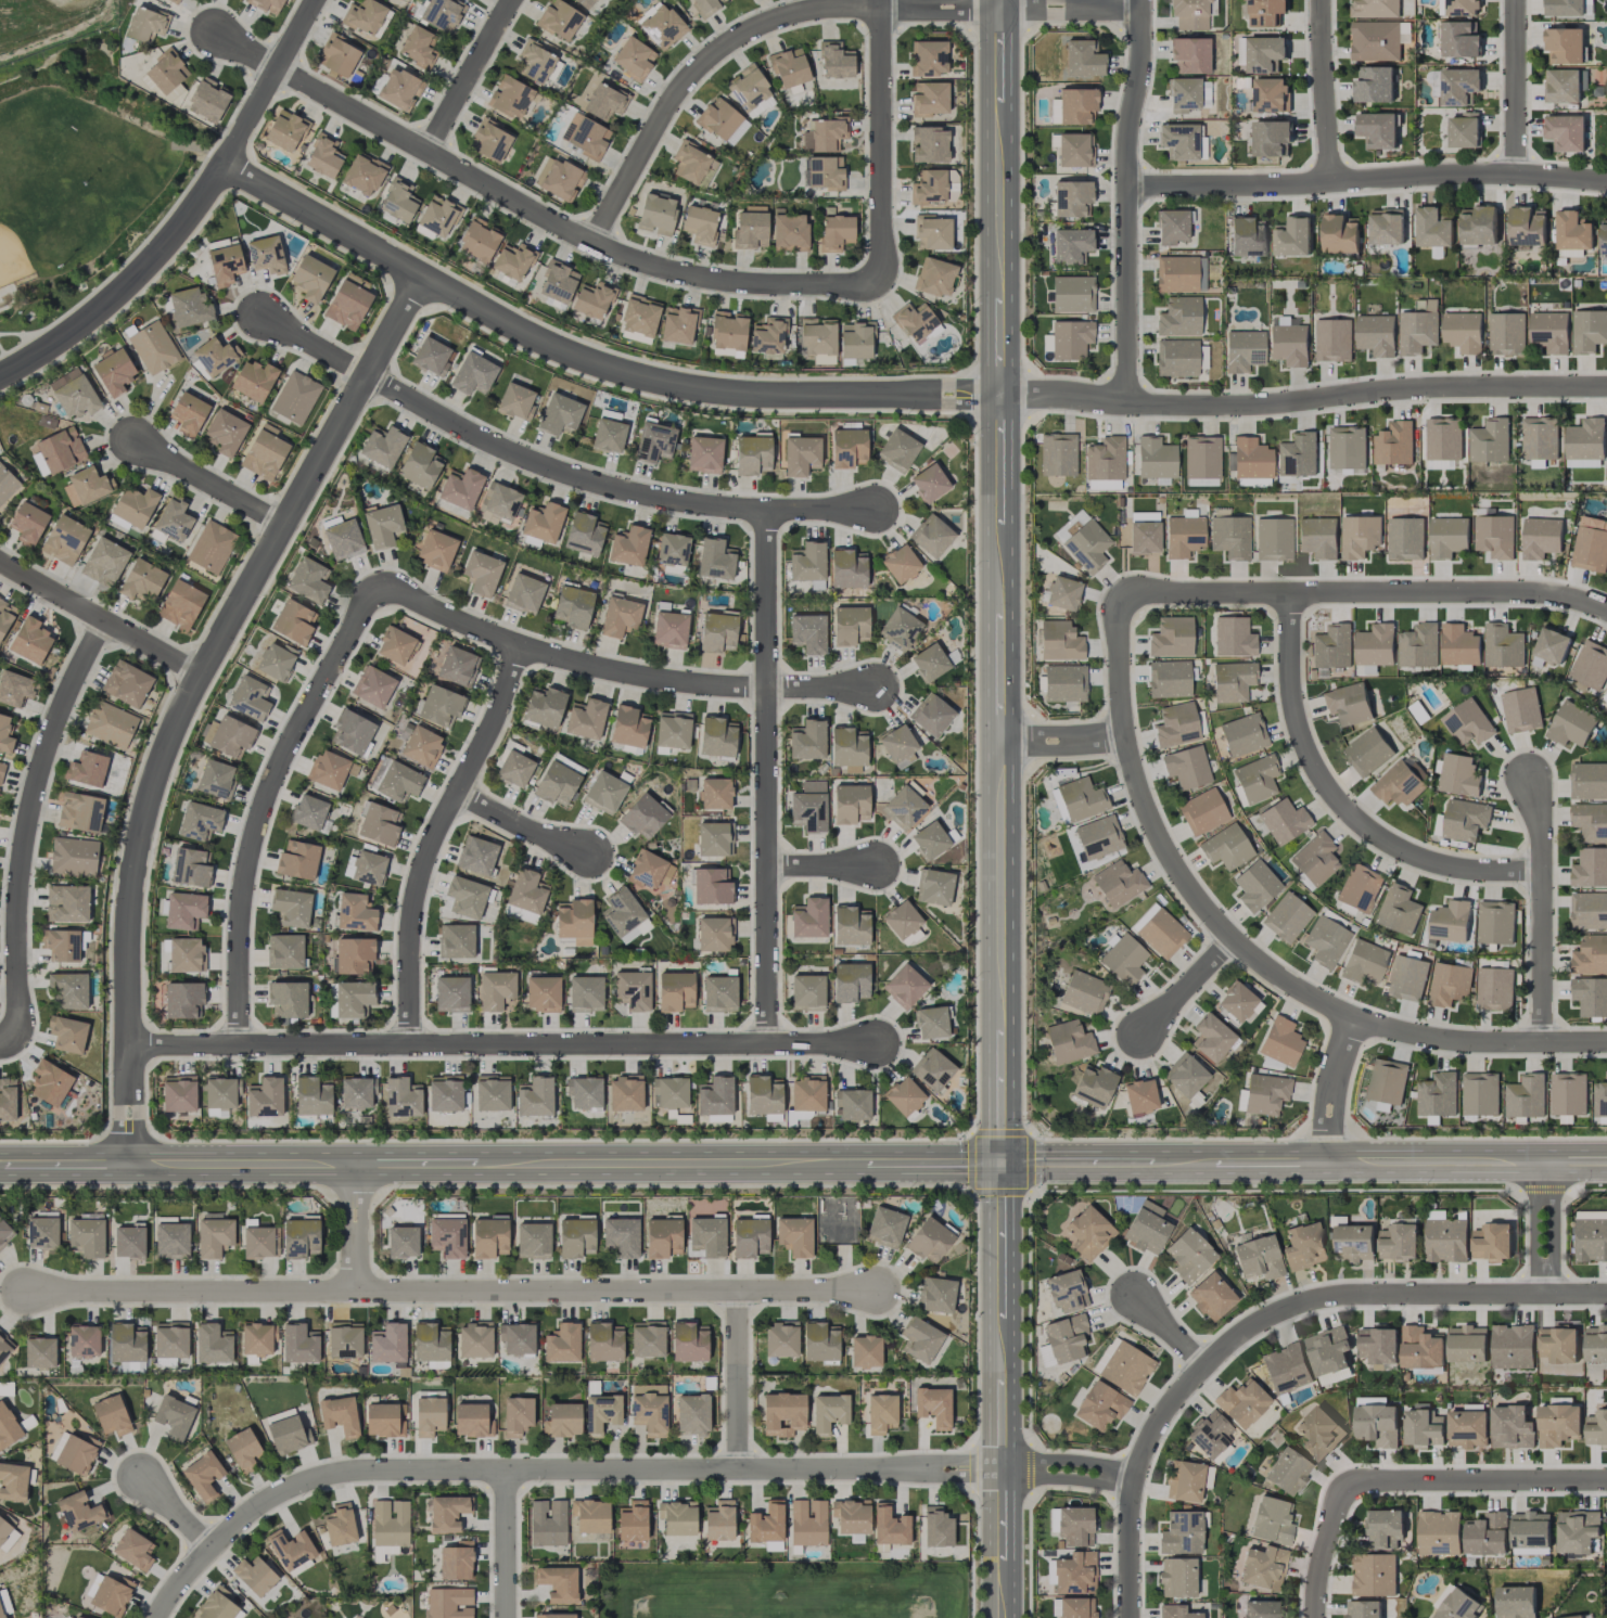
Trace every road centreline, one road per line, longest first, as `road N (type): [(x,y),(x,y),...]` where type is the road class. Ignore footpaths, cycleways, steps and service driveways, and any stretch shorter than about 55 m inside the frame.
road 1 (tertiary): [(0,1167),(1002,1164)]
road 2 (residential): [(130,1167),(128,933),(150,797),(200,675),(422,278)]
road 3 (residential): [(1002,1471),(349,1473),(305,1482),(252,1510),(157,1617)]
road 4 (residential): [(33,1293),(876,1290)]
road 5 (tertiary): [(999,396),(766,396),(636,377),(521,333),(224,162)]
road 6 (residential): [(1606,1044),(1424,1039),(1352,1022),(1242,950),(1181,873),(1133,768),(1122,711),(1119,590)]
road 7 (residential): [(877,1042),(128,1045)]
road 8 (tertiary): [(999,9),(1000,743)]
road 9 (residential): [(211,28),(594,244),(668,271),(747,284),(882,283)]
road 10 (residential): [(1140,7),(785,14),(701,62),(594,244)]
road 11 (residential): [(260,313),(492,446),(577,480),(671,503),(766,514),(873,512)]
road 12 (residential): [(1606,386),(1378,388),(1239,404),(999,396)]
road 13 (tertiary): [(1002,1164),(1606,1163)]
road 14 (residential): [(1606,1295),(1322,1296),(1232,1343),(1206,1367),(1170,1405),(1135,1479)]
road 15 (residential): [(766,514),(768,1042)]
road 16 (residential): [(875,686),(767,689),(642,677),(521,651),(378,583)]
road 17 (residential): [(239,1044),(239,925),(264,799),(378,583)]
road 18 (residential): [(1119,590),(1548,595),(1606,612)]
road 19 (residential): [(1130,185),(1442,175),(1606,182)]
road 20 (residential): [(1290,592),(1300,729),(1342,806),(1398,851),(1427,863),(1542,871)]
road 21 (residential): [(100,619),(54,728),(24,837),(18,1038)]
road 22 (tertiary): [(1000,743),(1002,1164)]
road 23 (residential): [(521,651),(422,870),(410,930),(410,1044)]
road 24 (residential): [(1140,0),(1130,136),(1130,400)]
road 25 (tertiary): [(0,378),(91,319),(145,265),(224,162)]
road 26 (tertiary): [(1002,1164),(1002,1471)]
road 27 (residential): [(881,0),(882,283)]
road 28 (residential): [(1606,1483),(1361,1484),(1332,1501)]
road 29 (residential): [(1531,779),(1542,833),(1543,1044)]
road 30 (residential): [(0,562),(200,675)]
road 31 (residential): [(224,162),(314,0)]
road 32 (residential): [(1330,183),(1322,0)]
road 33 (residential): [(739,1290),(738,1472)]
road 34 (residential): [(1516,0),(1517,177)]
road 35 (residential): [(133,438),(282,525)]
road 36 (residential): [(430,151),(513,0)]
road 37 (tertiary): [(1002,1471),(1002,1617)]
road 38 (residential): [(505,1472),(505,1617)]
road 39 (residential): [(457,793),(589,851)]
road 40 (residential): [(1352,1022),(1331,1088),(1330,1160)]
road 41 (residential): [(1135,1479),(1129,1617)]
road 42 (residential): [(1135,1479),(1002,1471)]
road 43 (residential): [(1535,1163),(1534,1295)]
road 44 (residential): [(1556,1295),(1556,1163)]
road 45 (residential): [(1140,1033),(1233,940)]
road 46 (residential): [(1000,743),(1127,740)]
road 47 (residential): [(353,1165),(354,1292)]

